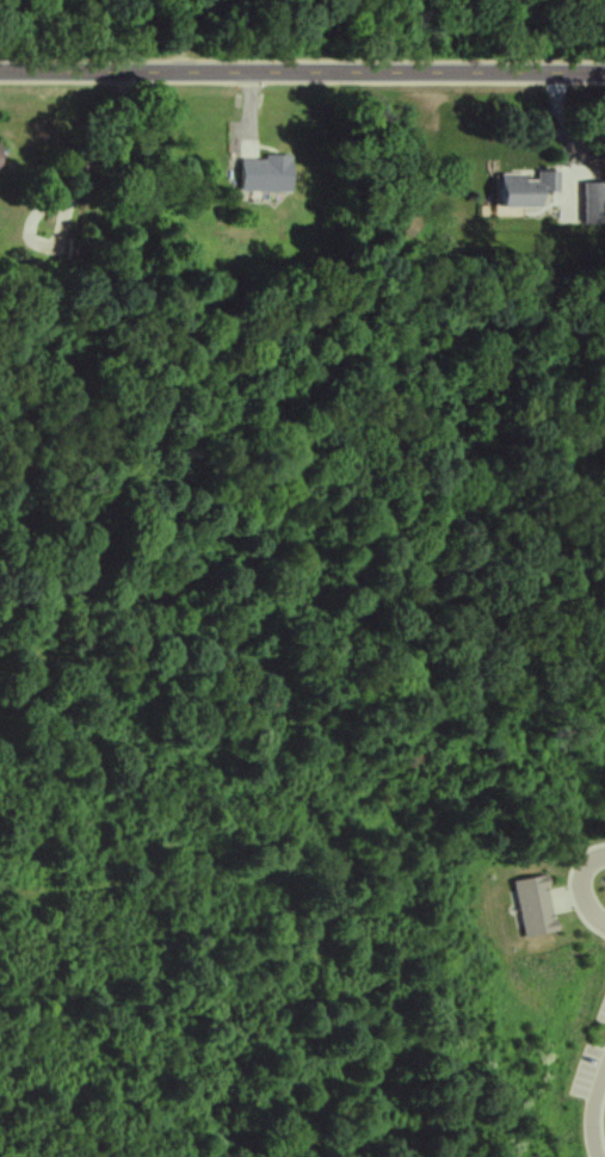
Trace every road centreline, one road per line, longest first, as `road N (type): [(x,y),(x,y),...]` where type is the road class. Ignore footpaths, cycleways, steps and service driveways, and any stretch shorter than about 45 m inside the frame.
road 1 (tertiary): [(604,73),(0,72)]

